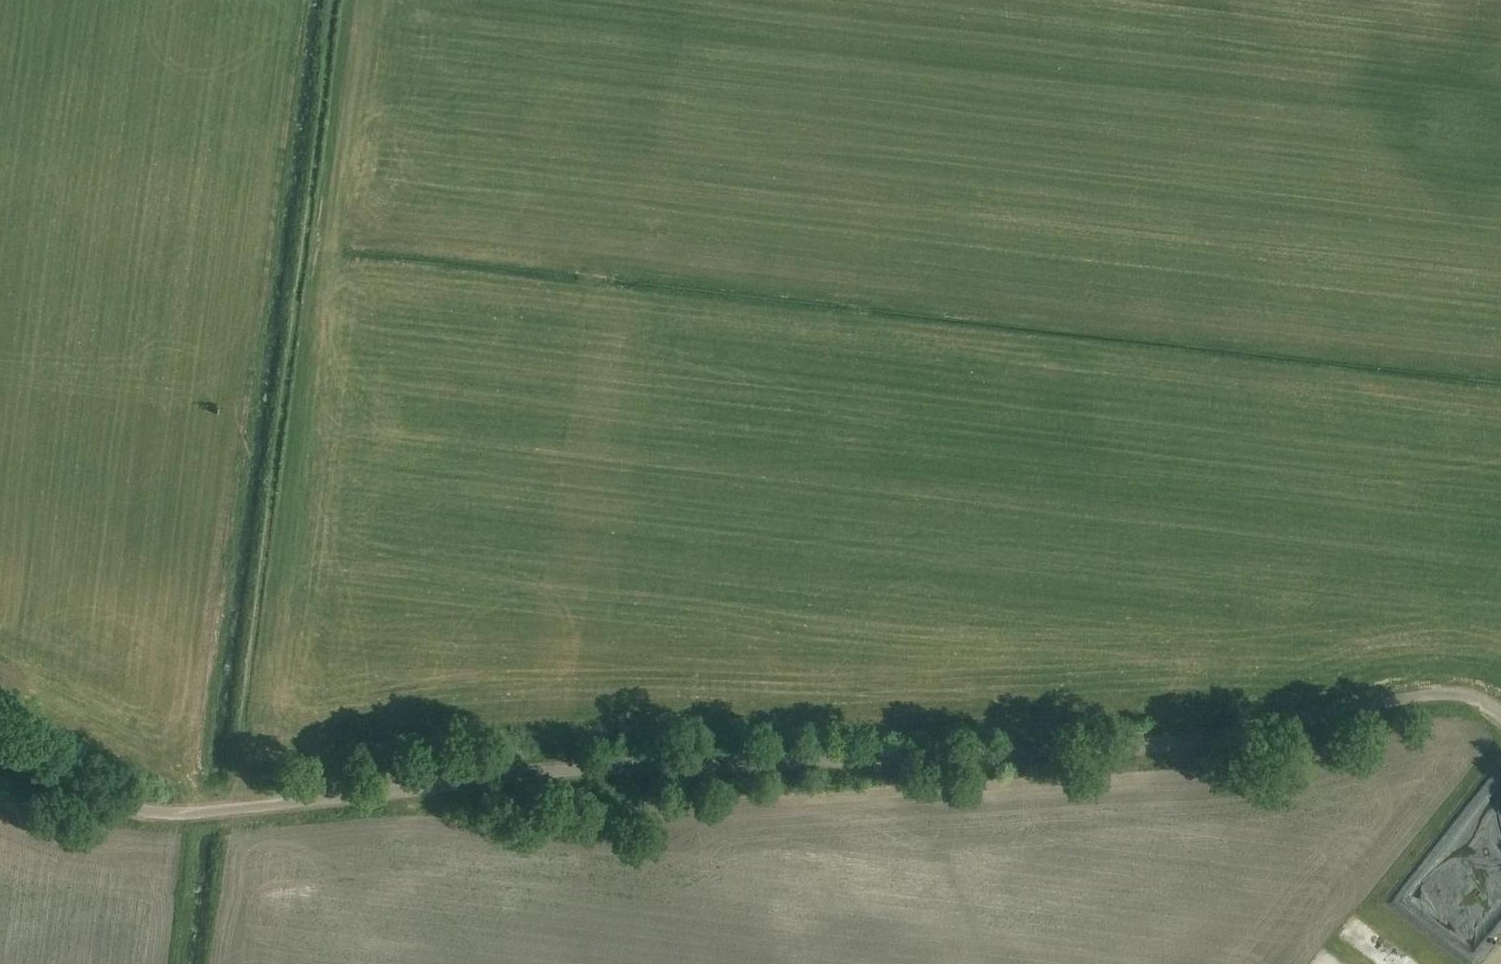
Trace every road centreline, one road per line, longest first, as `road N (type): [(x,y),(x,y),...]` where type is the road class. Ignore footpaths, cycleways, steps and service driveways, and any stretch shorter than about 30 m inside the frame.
road 1 (unclassified): [(1500,713),(1465,695),(1432,693),(1200,739),(594,768),(168,814),(116,804),(0,747)]
road 2 (track): [(335,0),(259,607),(242,808)]

